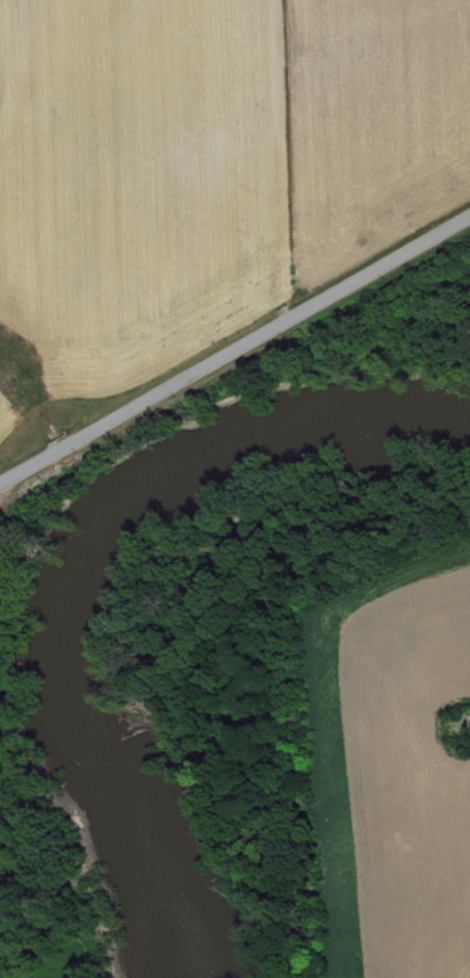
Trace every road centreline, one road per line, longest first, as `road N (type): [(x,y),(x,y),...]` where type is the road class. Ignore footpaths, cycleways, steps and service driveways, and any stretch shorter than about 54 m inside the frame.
road 1 (tertiary): [(0,483),(469,216)]

